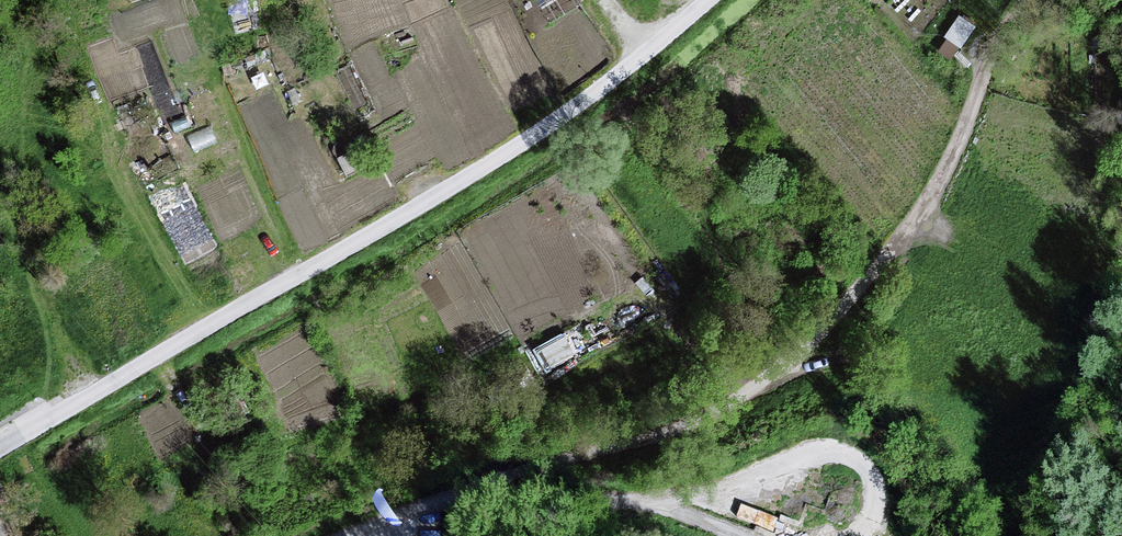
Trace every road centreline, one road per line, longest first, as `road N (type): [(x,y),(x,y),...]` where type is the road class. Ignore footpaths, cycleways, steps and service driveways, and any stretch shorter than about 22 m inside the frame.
road 1 (unclassified): [(356,535),(713,418),(773,381),(913,225),(958,147),(1004,31),(1027,0)]
road 2 (residential): [(709,0),(649,54),(503,158),(0,455)]

